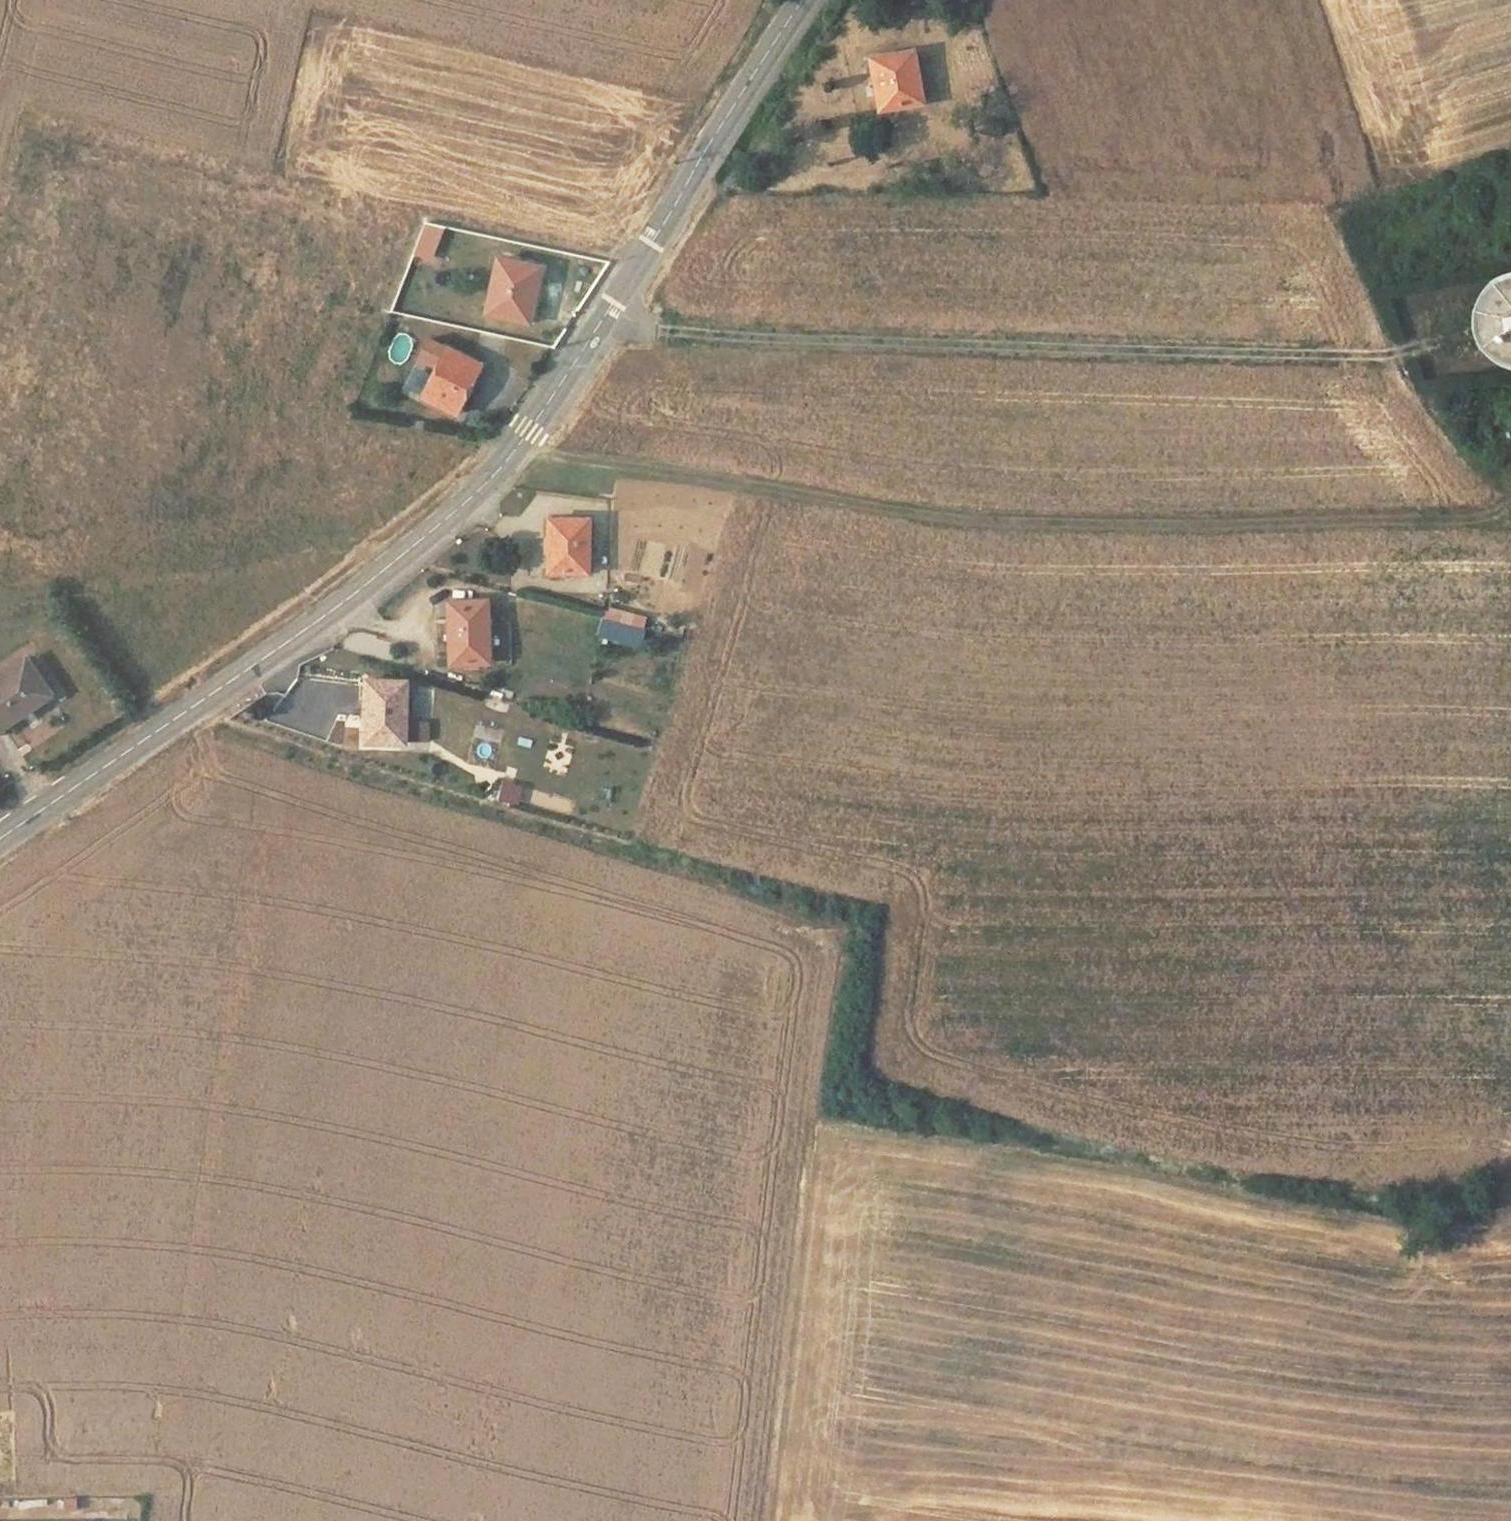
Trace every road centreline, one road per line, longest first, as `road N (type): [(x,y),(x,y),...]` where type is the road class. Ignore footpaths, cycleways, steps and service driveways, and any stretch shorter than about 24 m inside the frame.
road 1 (tertiary): [(816,0),(603,336),(457,505),(0,825)]
road 2 (track): [(614,319),(650,331),(1393,356)]

